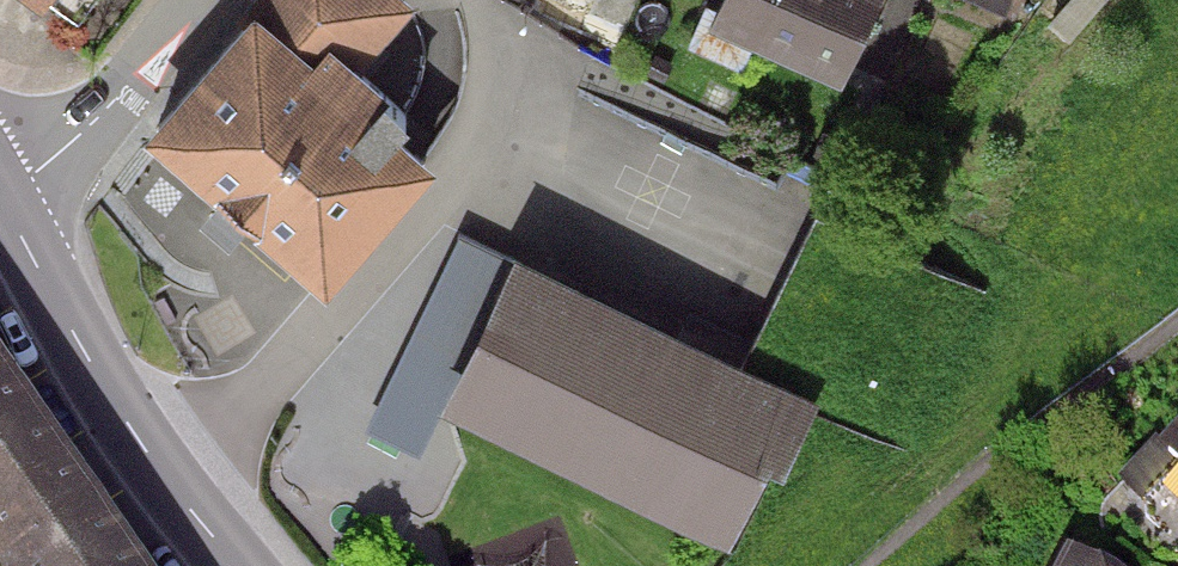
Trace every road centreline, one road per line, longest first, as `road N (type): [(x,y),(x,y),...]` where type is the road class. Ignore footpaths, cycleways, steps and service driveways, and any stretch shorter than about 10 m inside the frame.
road 1 (tertiary): [(237,565),(157,467),(0,205)]
road 2 (residential): [(195,0),(88,126),(0,201)]

